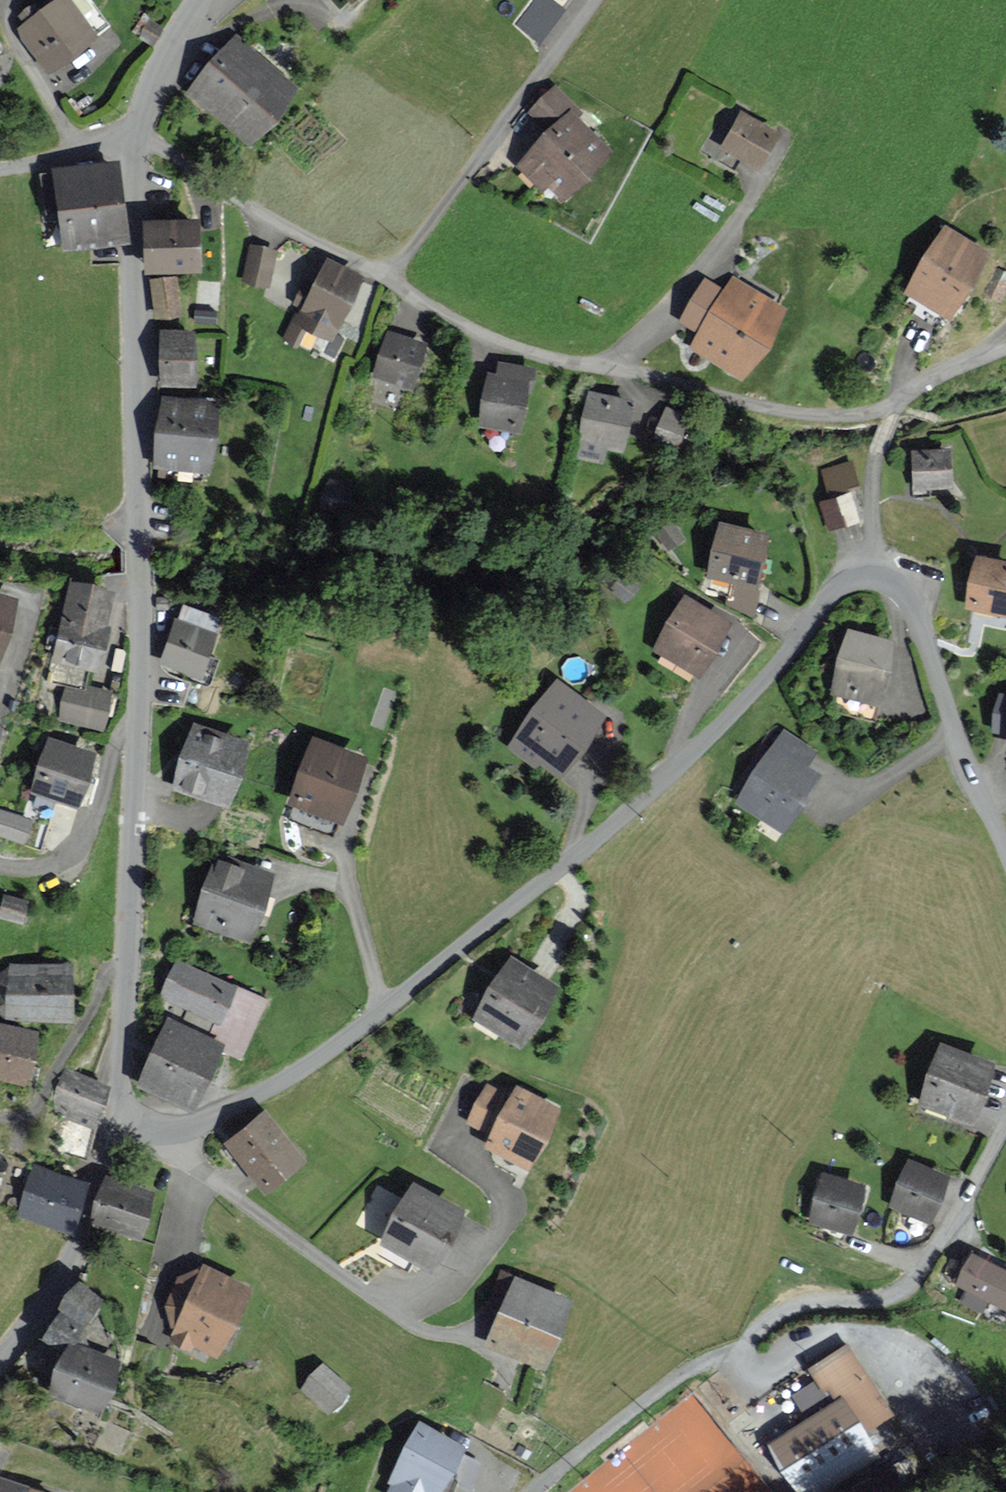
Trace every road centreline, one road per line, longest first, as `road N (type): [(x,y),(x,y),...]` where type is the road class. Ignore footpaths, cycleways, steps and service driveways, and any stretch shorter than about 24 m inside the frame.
road 1 (unclassified): [(169,1127),(217,1117),(262,1094),(385,1011),(633,808),(762,683),(829,596),(874,579)]
road 2 (residential): [(142,141),(451,320),(532,356),(830,419),(892,406)]
road 3 (residential): [(1005,1128),(969,1201),(909,1286),(879,1299),(821,1299),(779,1312),(743,1350),(677,1378),(532,1491)]
road 4 (residential): [(169,1127),(209,1178),(412,1321),(462,1290),(482,1266),(506,1213),(502,1193),(445,1148)]
road 5 (residential): [(138,150),(137,548)]
road 6 (unclassified): [(124,1112),(76,1255),(0,1364)]
road 7 (unclassified): [(874,579),(897,585),(911,601),(985,801)]
road 8 (unclassified): [(136,724),(127,965)]
road 9 (residential): [(0,864),(41,865),(74,847),(98,808),(119,736),(136,724)]
road 10 (residential): [(0,1117),(33,1112),(109,973),(127,965)]
road 11 (unclassified): [(137,548),(136,724)]
road 12 (residential): [(892,406),(875,467),(874,579)]
road 13 (residential): [(84,153),(14,41),(15,0)]
road 14 (residential): [(201,0),(170,47),(142,141)]
road 15 (unclassified): [(127,965),(124,1112)]
road 16 (residential): [(892,406),(1005,352)]

